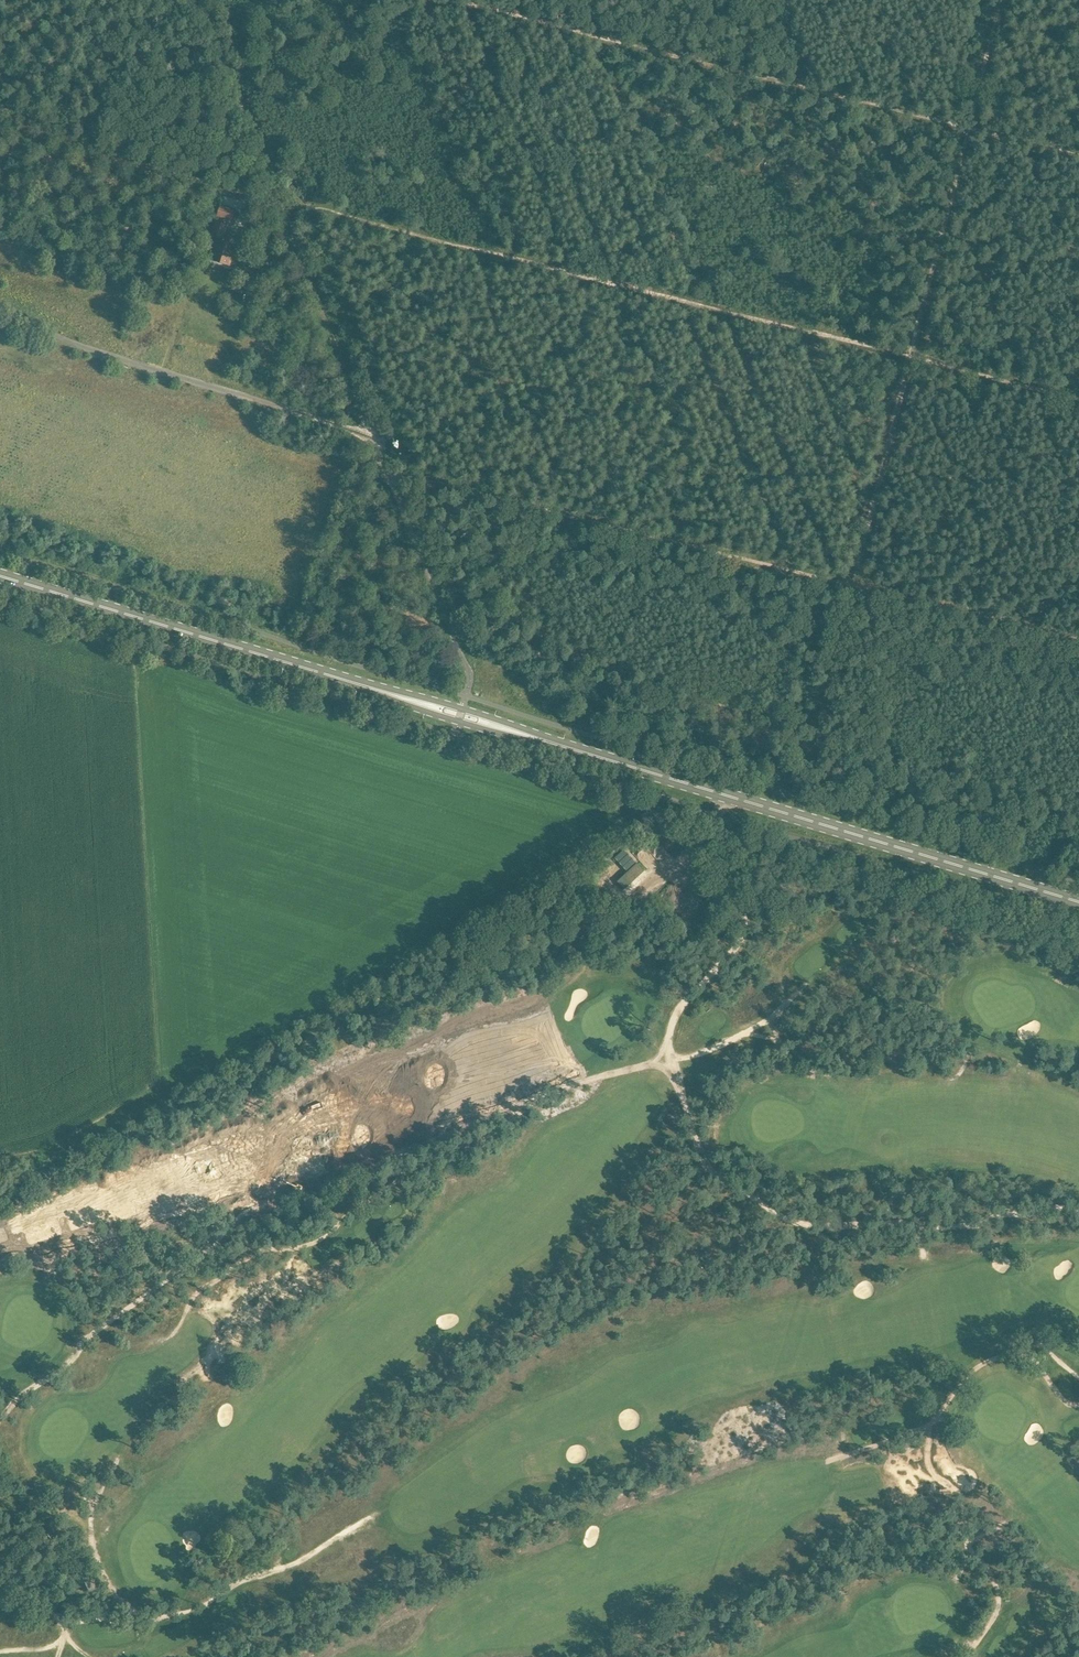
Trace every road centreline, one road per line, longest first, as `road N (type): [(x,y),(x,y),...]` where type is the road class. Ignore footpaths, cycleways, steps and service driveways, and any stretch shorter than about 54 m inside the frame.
road 1 (track): [(1078,391),(94,147),(0,99)]
road 2 (track): [(456,0),(1078,150)]
road 3 (primary): [(1078,902),(504,727)]
road 4 (track): [(999,0),(968,122),(963,179),(856,582)]
road 5 (track): [(201,0),(370,425)]
road 6 (primary): [(405,698),(0,575)]
road 7 (unclassified): [(370,425),(315,419),(72,344),(0,310)]
road 8 (track): [(1078,637),(856,582)]

